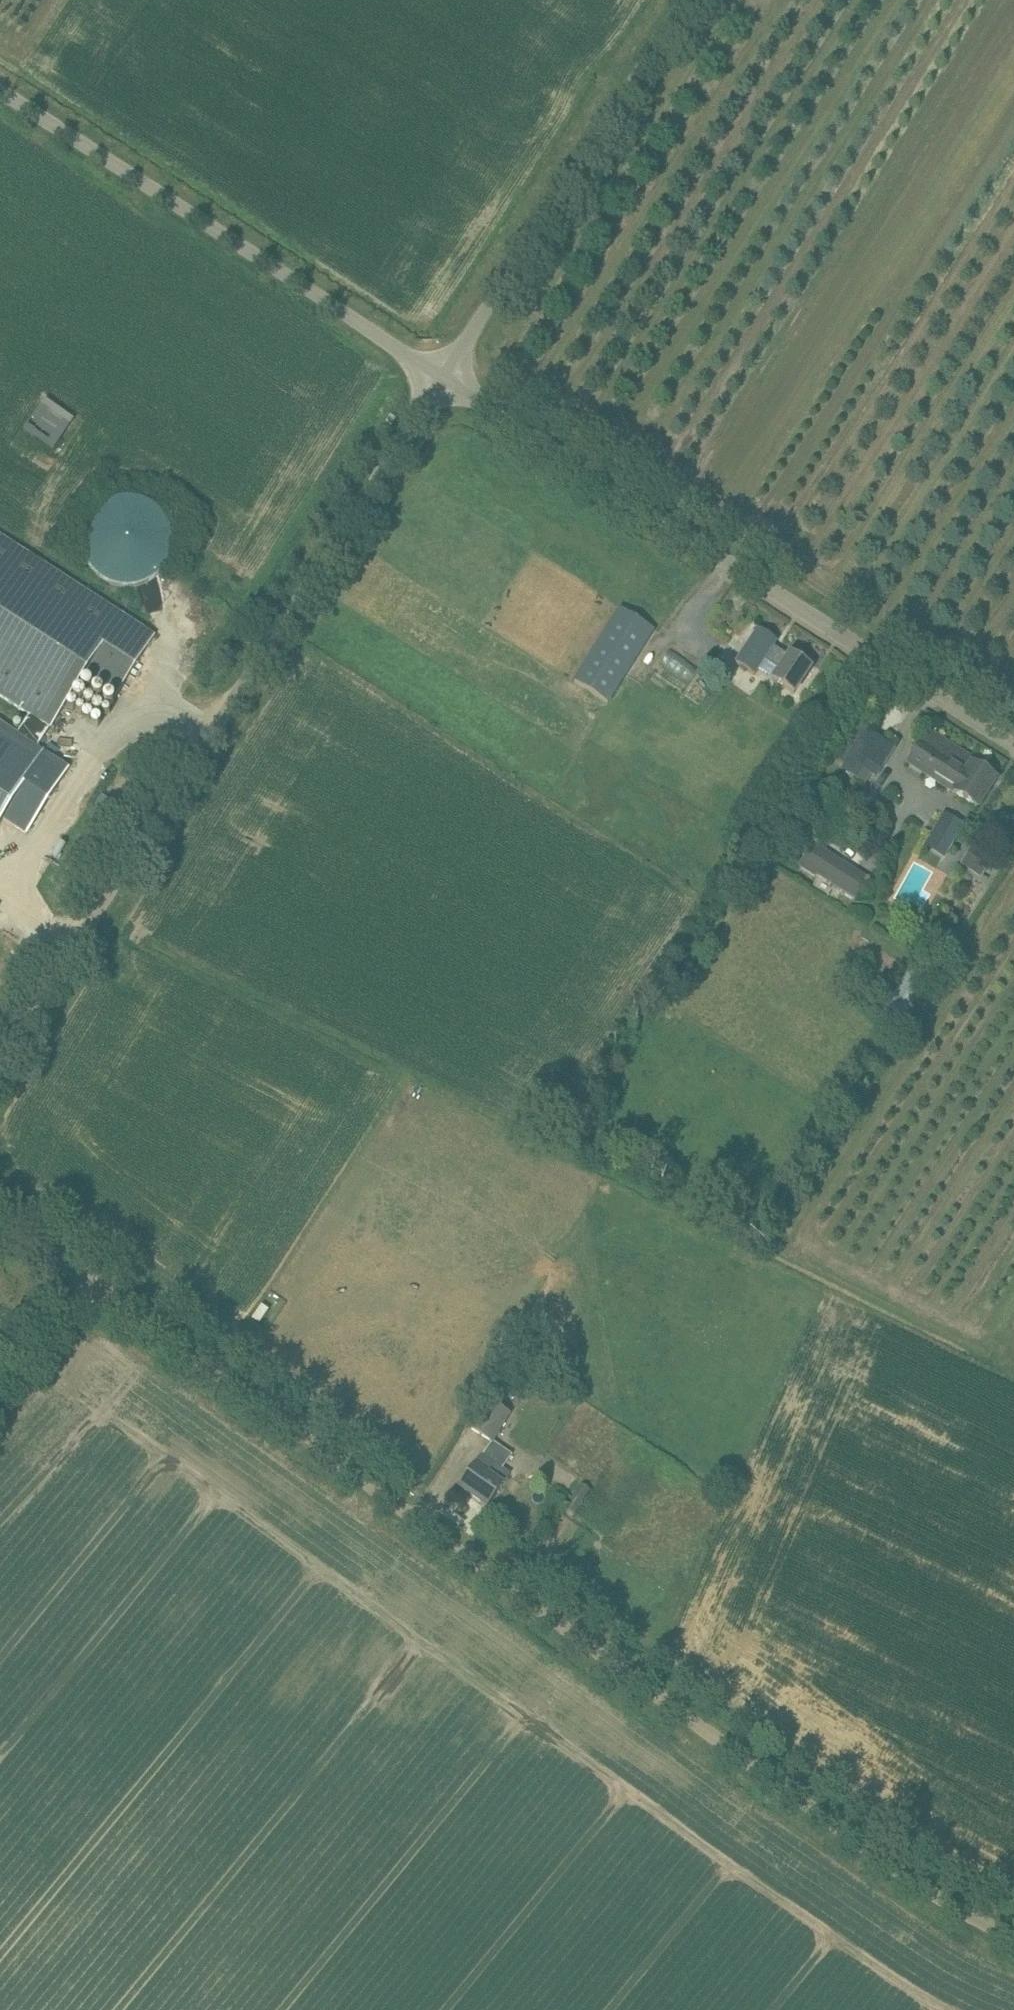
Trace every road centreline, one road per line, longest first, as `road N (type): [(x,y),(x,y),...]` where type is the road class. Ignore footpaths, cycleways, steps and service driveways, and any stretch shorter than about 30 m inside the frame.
road 1 (unclassified): [(1013,1923),(945,1894),(0,1185)]
road 2 (unclassified): [(0,1051),(440,380)]
road 3 (unclassified): [(1013,738),(440,380)]
road 4 (unclassified): [(440,380),(0,91)]
road 5 (unclassified): [(440,380),(682,0)]

